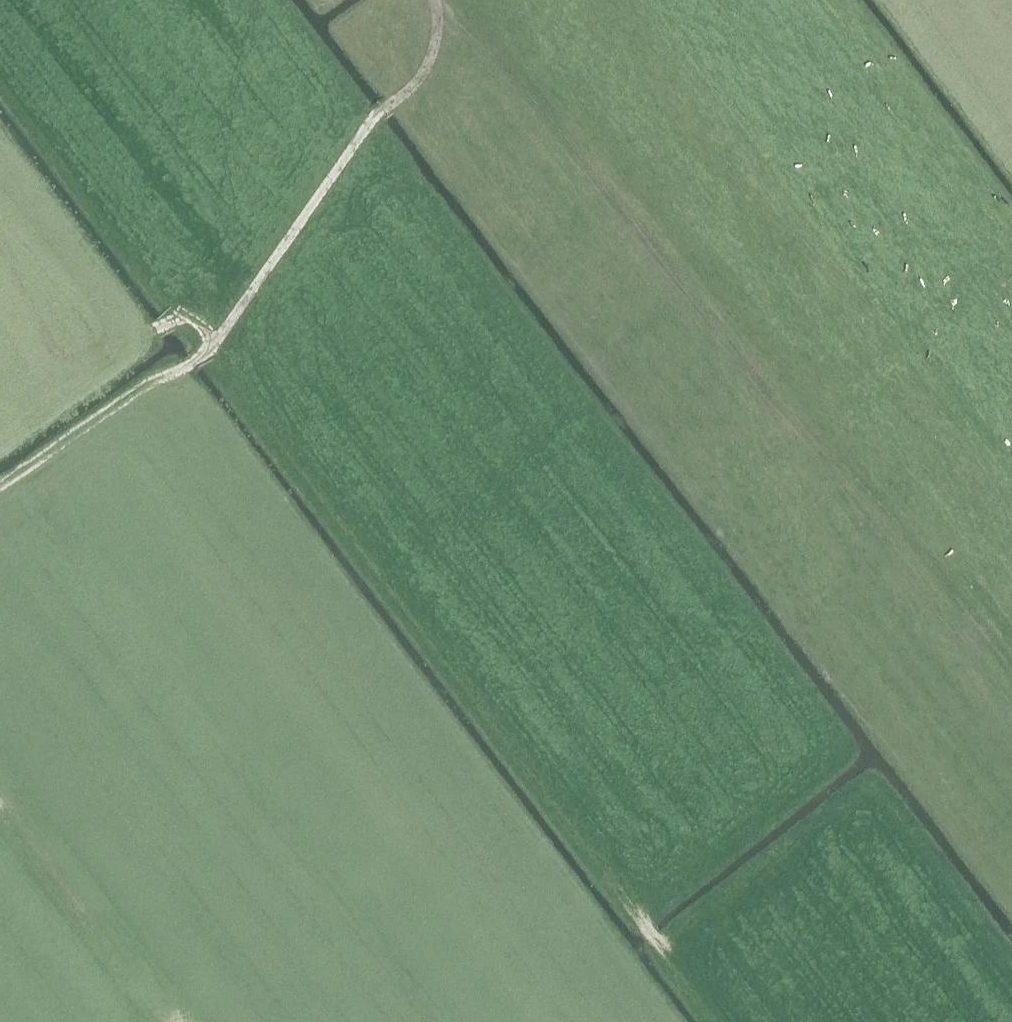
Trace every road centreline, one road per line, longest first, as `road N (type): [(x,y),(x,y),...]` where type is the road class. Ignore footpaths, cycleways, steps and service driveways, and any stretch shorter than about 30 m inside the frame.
road 1 (track): [(0,82),(162,298),(209,338),(193,363),(144,386),(0,485)]

